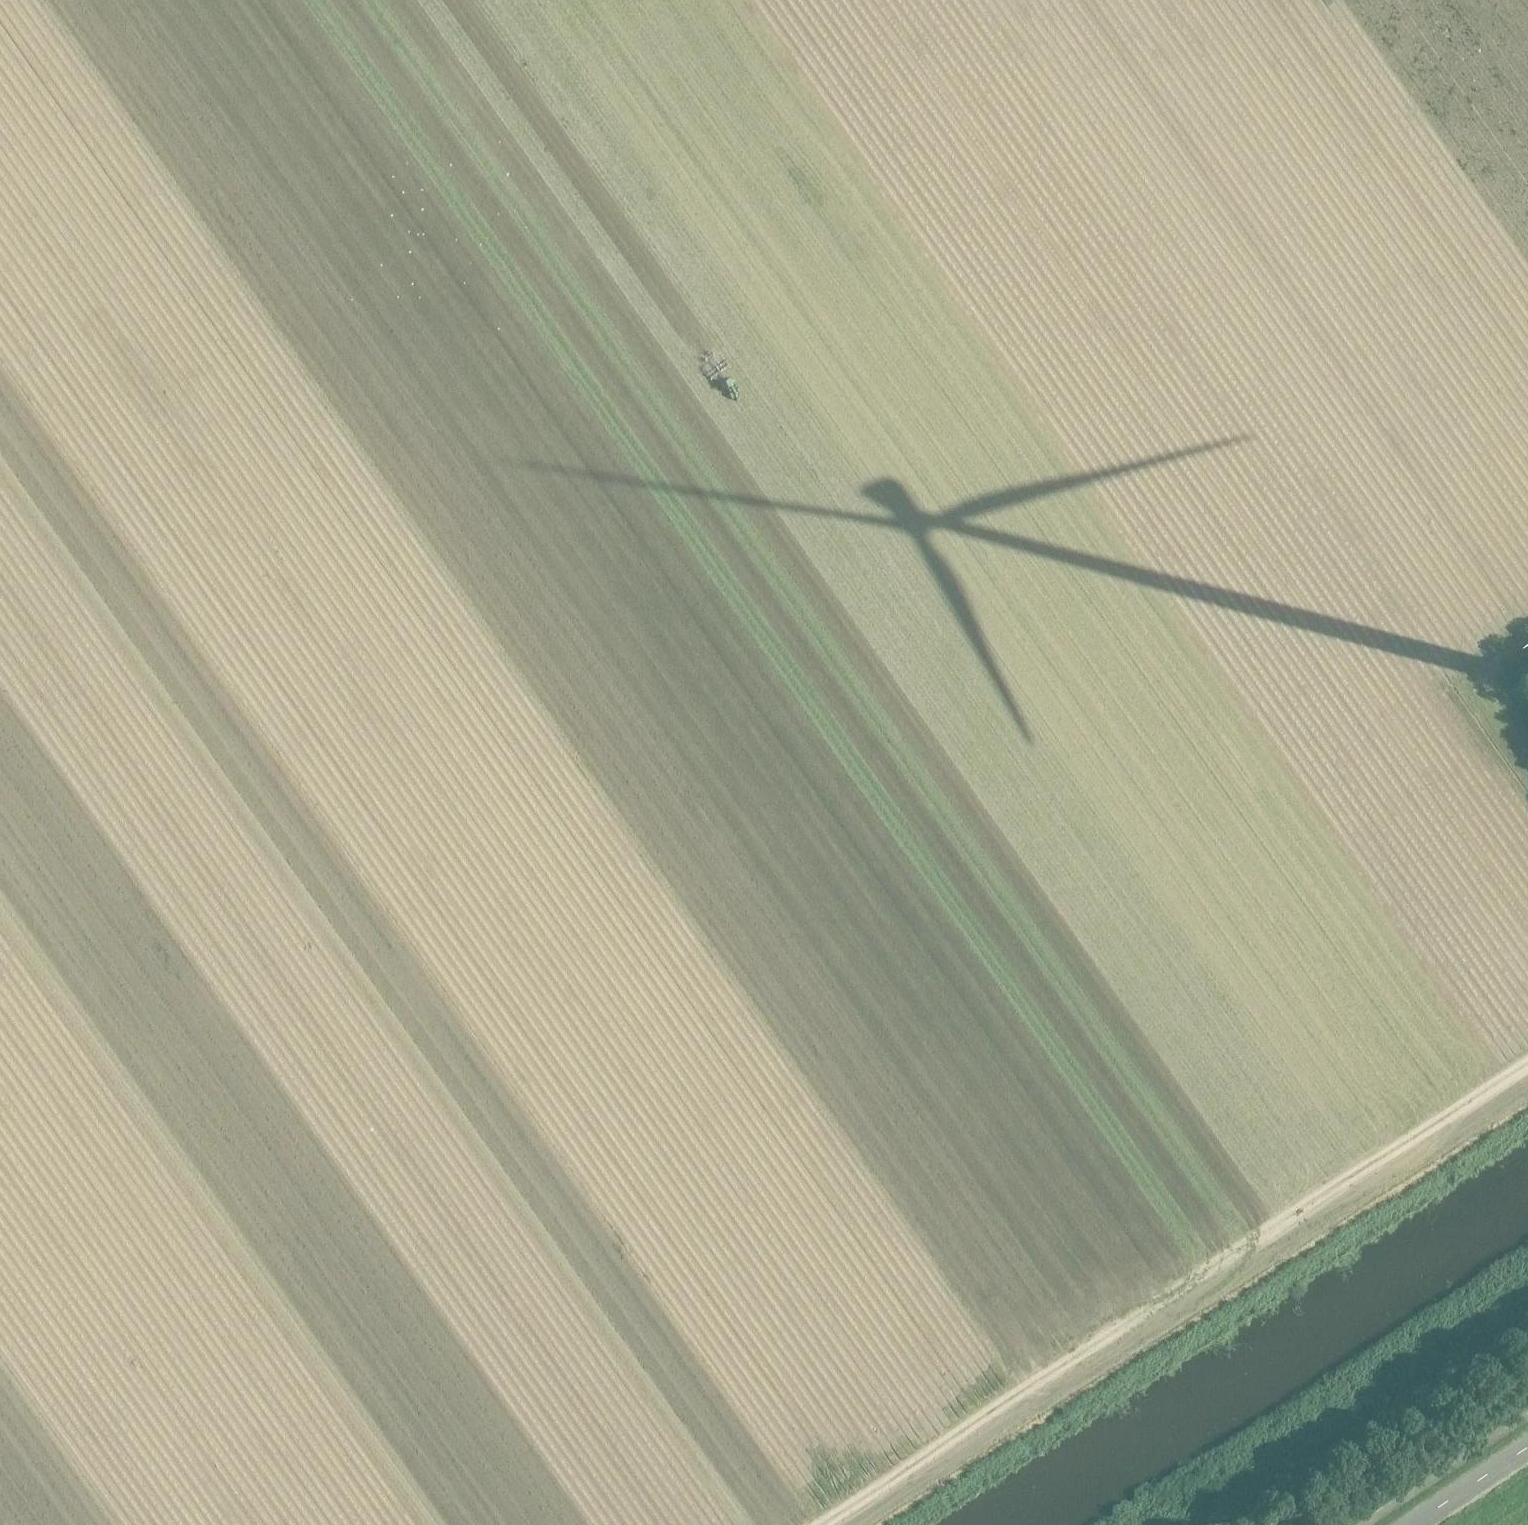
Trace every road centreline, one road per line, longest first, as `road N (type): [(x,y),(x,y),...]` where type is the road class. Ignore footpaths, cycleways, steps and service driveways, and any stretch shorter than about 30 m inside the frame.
road 1 (unclassified): [(1409,1524),(1527,1445)]

